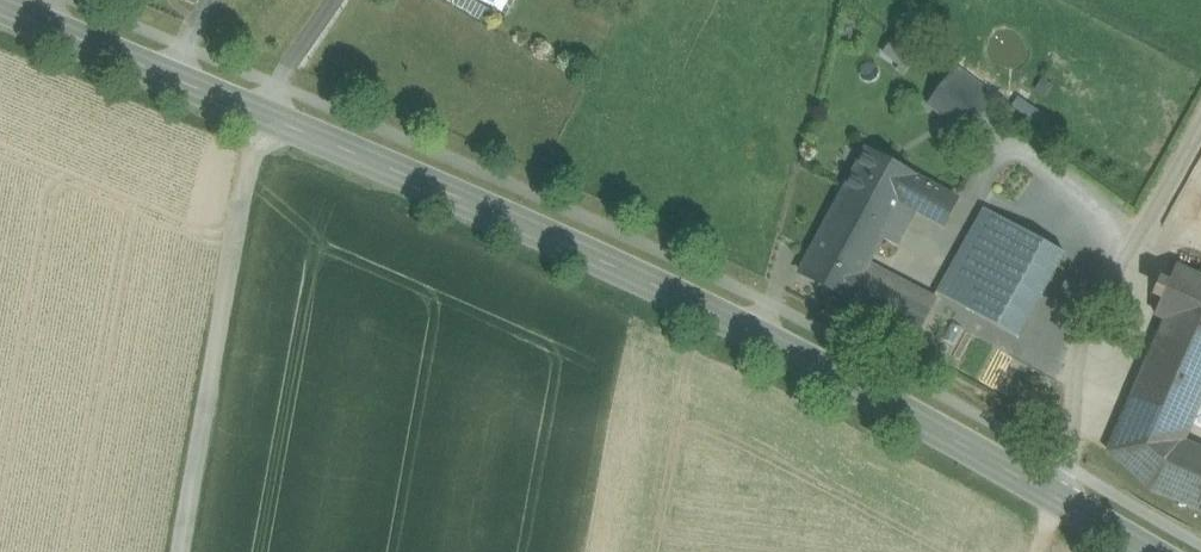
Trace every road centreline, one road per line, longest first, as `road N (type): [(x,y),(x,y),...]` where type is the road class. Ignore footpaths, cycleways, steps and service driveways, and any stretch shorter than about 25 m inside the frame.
road 1 (secondary): [(0,4),(775,342),(1054,498)]
road 2 (track): [(266,116),(186,551)]
road 3 (residential): [(1054,498),(1069,469),(1083,330),(1200,122)]

